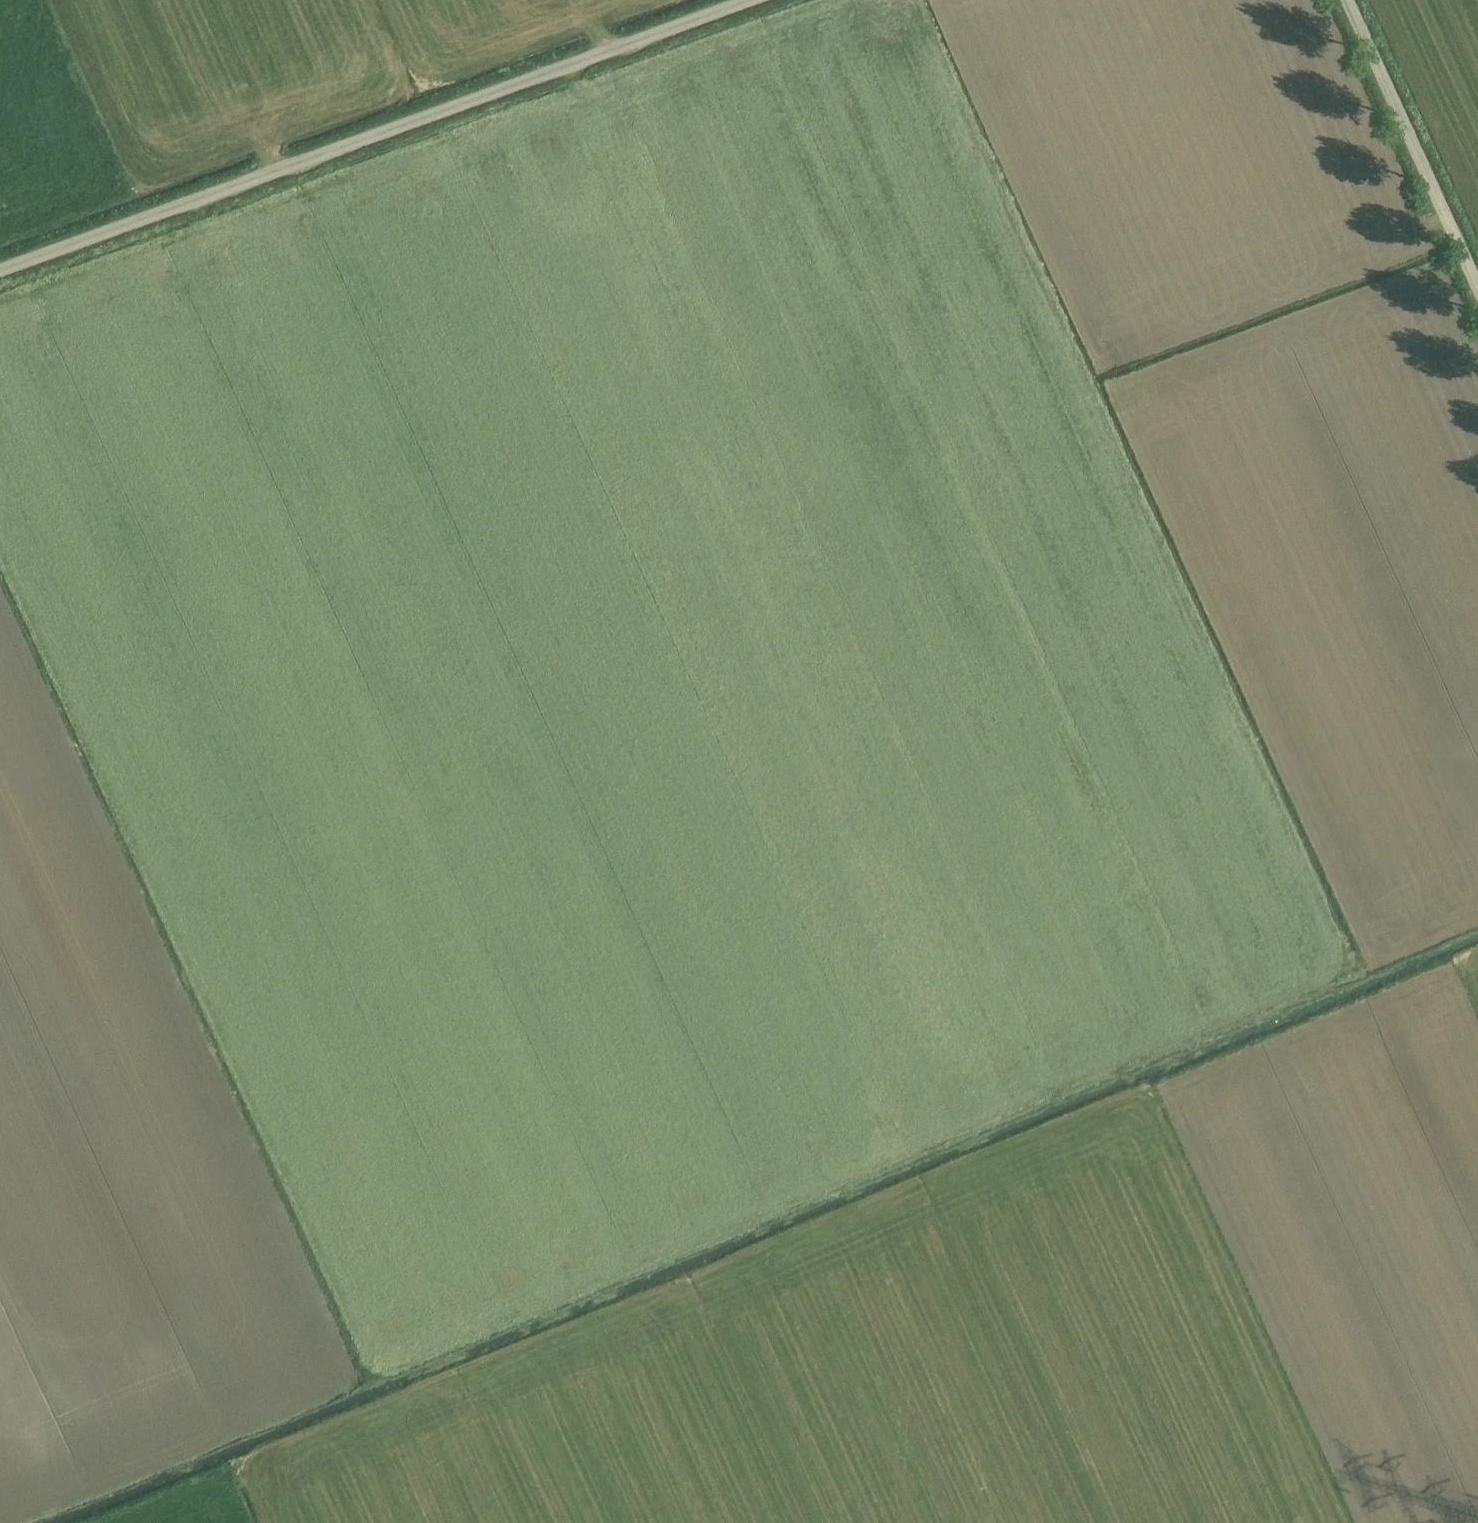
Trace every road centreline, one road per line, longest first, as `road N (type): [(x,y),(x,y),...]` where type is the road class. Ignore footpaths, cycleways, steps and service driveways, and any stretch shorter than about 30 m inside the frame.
road 1 (unclassified): [(0,271),(752,0)]
road 2 (unclassified): [(1350,0),(1477,282)]

